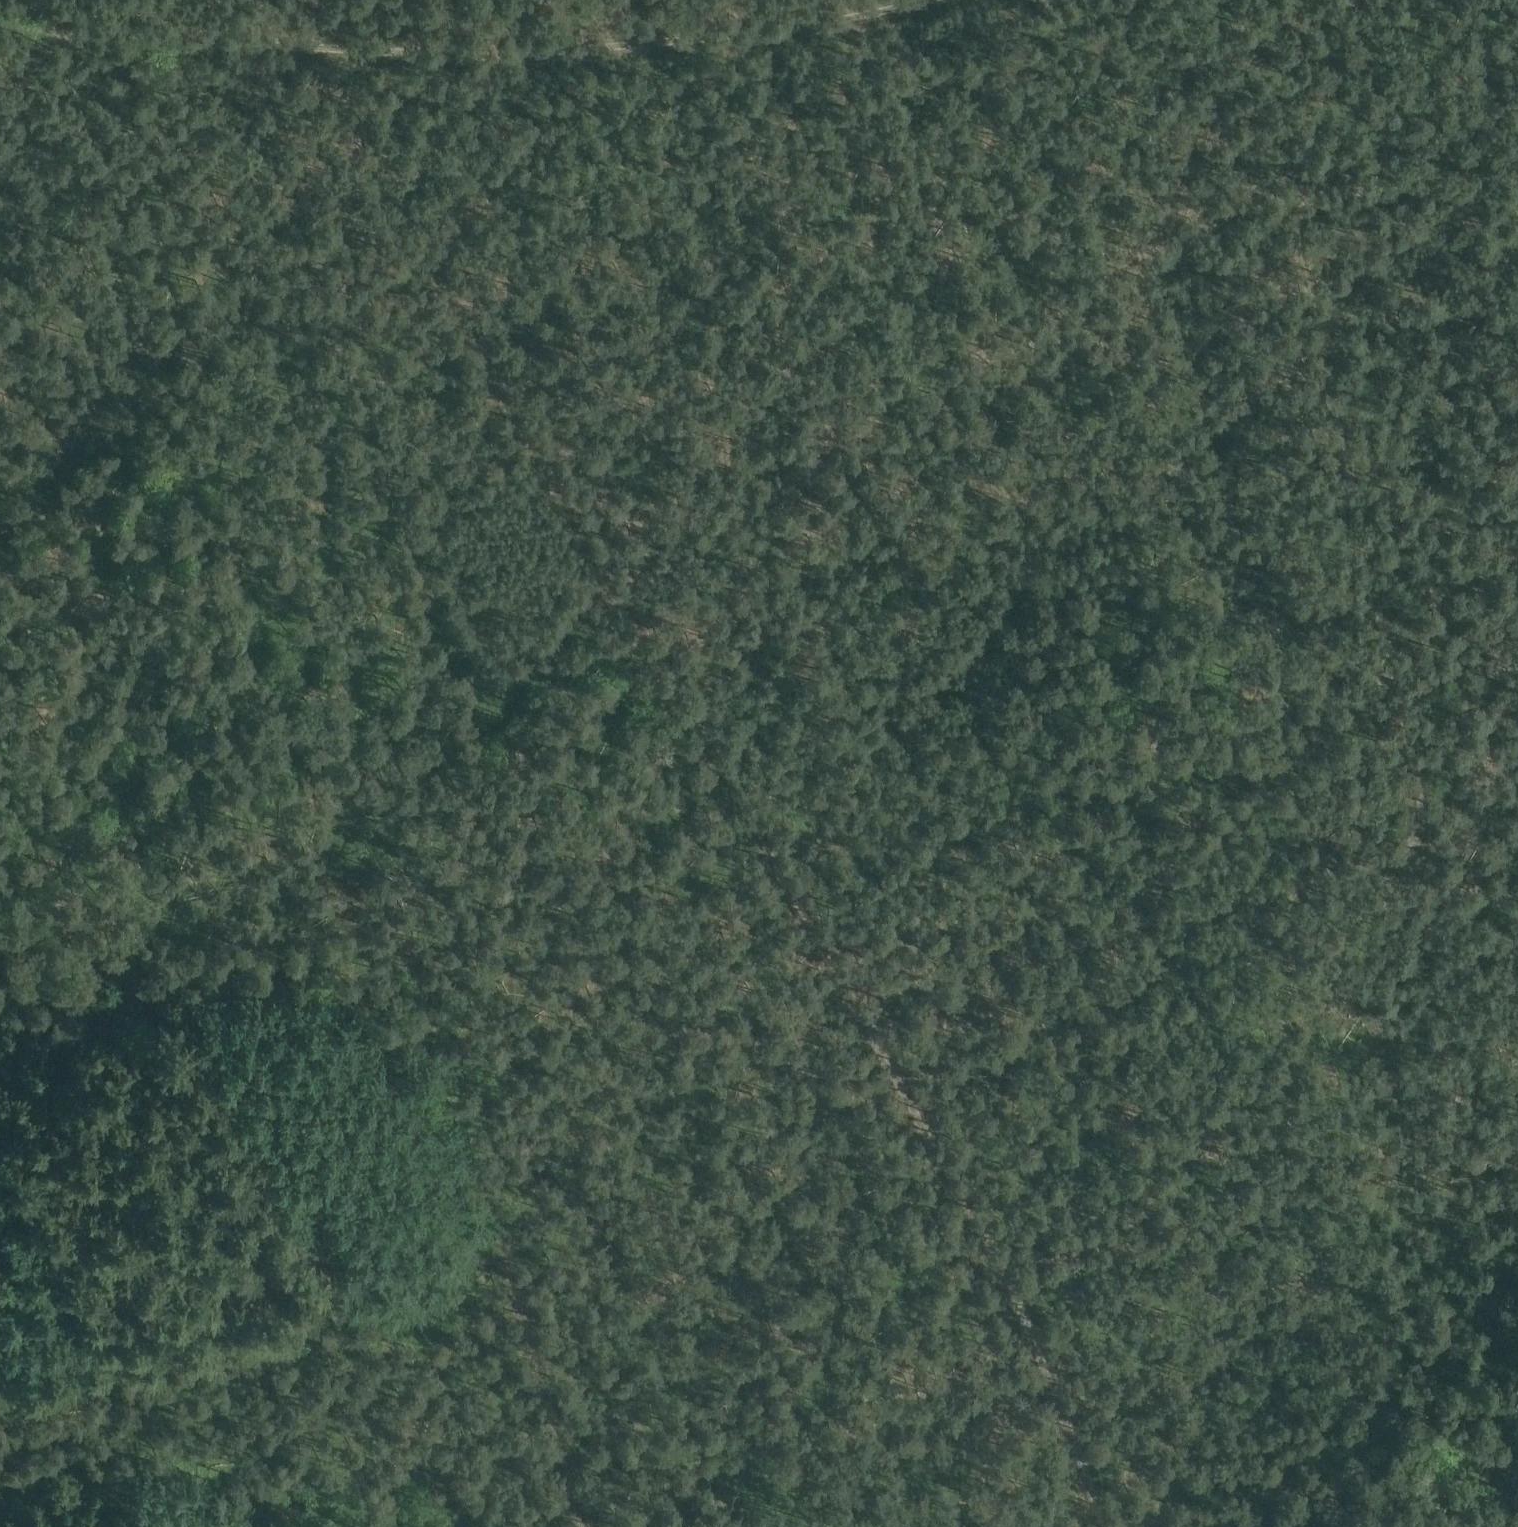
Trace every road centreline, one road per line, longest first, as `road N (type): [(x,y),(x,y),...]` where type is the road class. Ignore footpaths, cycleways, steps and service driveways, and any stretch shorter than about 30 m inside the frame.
road 1 (track): [(0,3),(122,49),(209,44),(508,56),(791,30),(928,0)]
road 2 (track): [(1107,1526),(1009,1278),(864,1023)]

